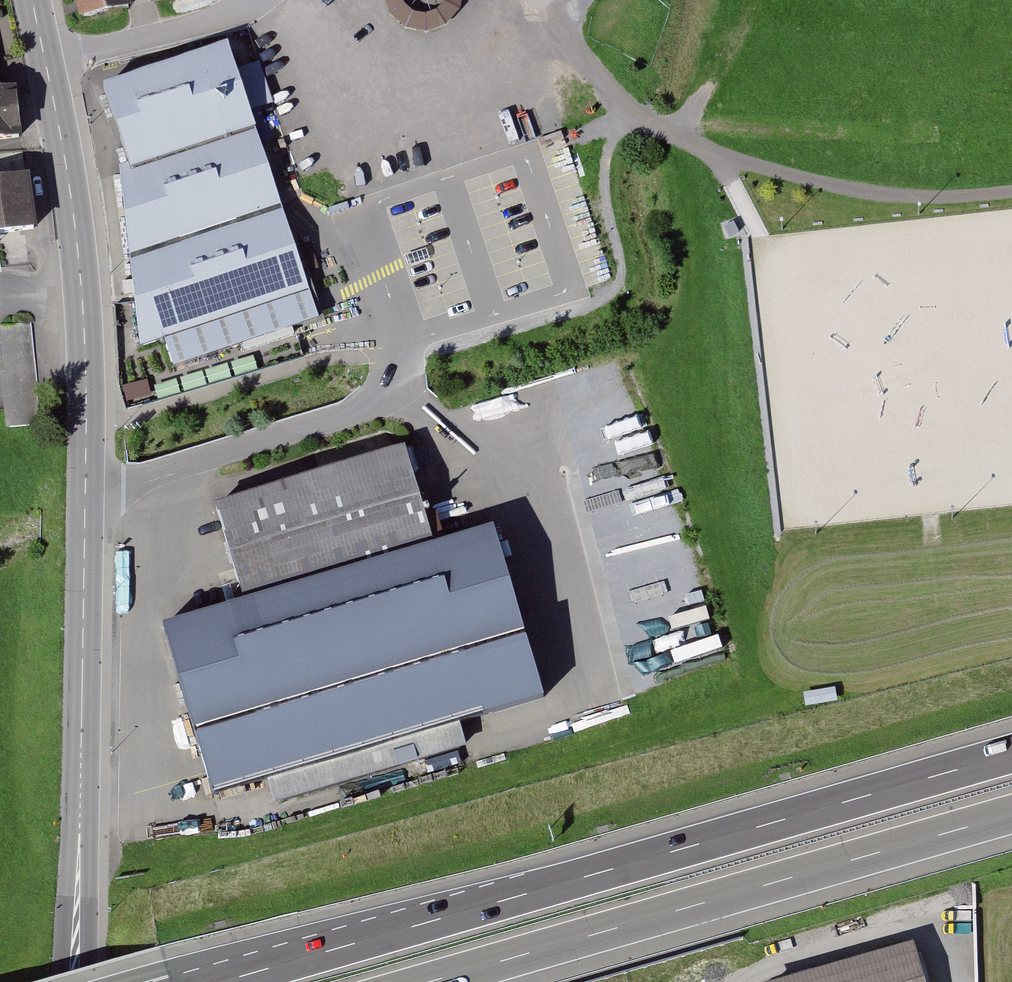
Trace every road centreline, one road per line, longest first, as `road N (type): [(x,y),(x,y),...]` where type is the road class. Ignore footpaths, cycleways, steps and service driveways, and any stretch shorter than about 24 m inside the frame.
road 1 (secondary): [(32,0),(59,126),(85,330),(75,981)]
road 2 (motorway): [(1011,753),(216,981)]
road 3 (motorway): [(427,981),(1011,815)]
road 4 (track): [(635,114),(718,156),(857,192),(924,199),(1011,191)]
road 5 (track): [(534,0),(635,114)]

